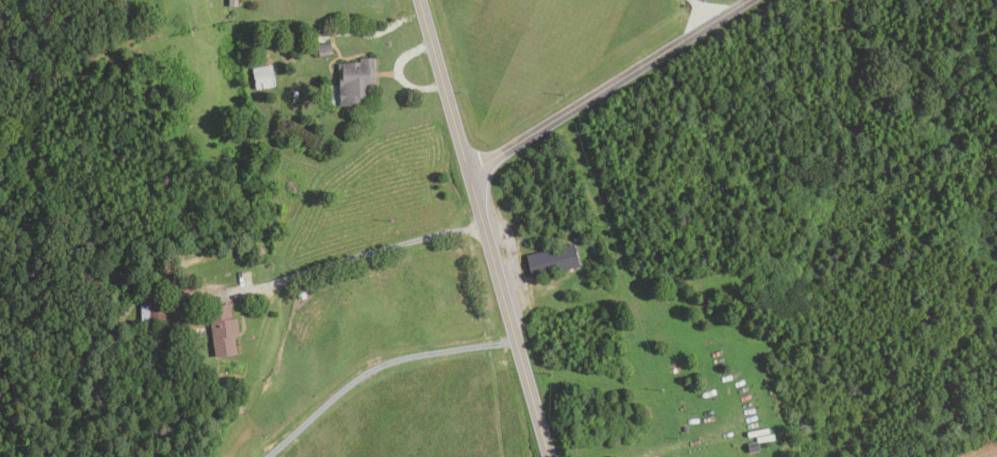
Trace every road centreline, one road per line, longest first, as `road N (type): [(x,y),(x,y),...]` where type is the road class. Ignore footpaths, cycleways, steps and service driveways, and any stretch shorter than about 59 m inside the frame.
road 1 (primary): [(548,456),(419,0)]
road 2 (residential): [(468,174),(744,0)]

